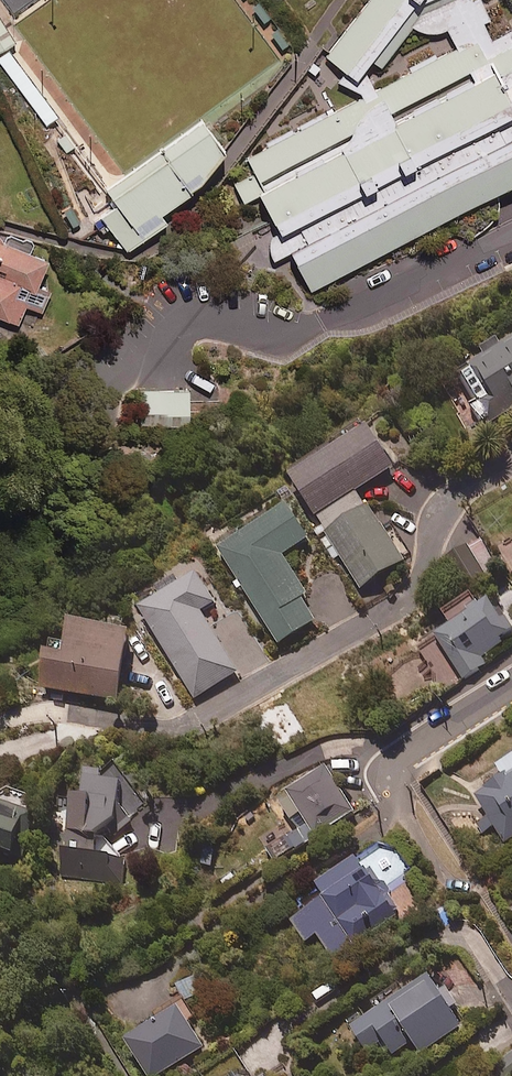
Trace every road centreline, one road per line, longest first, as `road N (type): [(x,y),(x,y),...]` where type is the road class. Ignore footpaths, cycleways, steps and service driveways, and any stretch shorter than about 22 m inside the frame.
road 1 (residential): [(392,780),(401,754),(511,683)]

